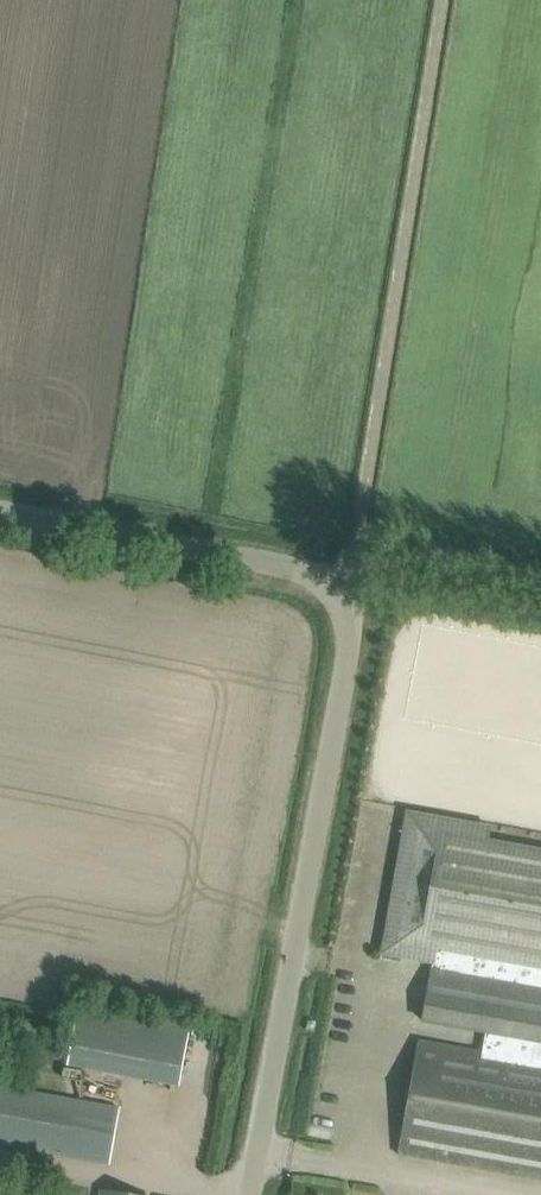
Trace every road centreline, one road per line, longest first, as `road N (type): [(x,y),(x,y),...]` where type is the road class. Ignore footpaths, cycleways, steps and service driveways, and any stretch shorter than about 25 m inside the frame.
road 1 (unclassified): [(250,1194),(349,620),(339,592),(299,567),(0,509)]
road 2 (track): [(339,592),(356,557),(447,0)]

